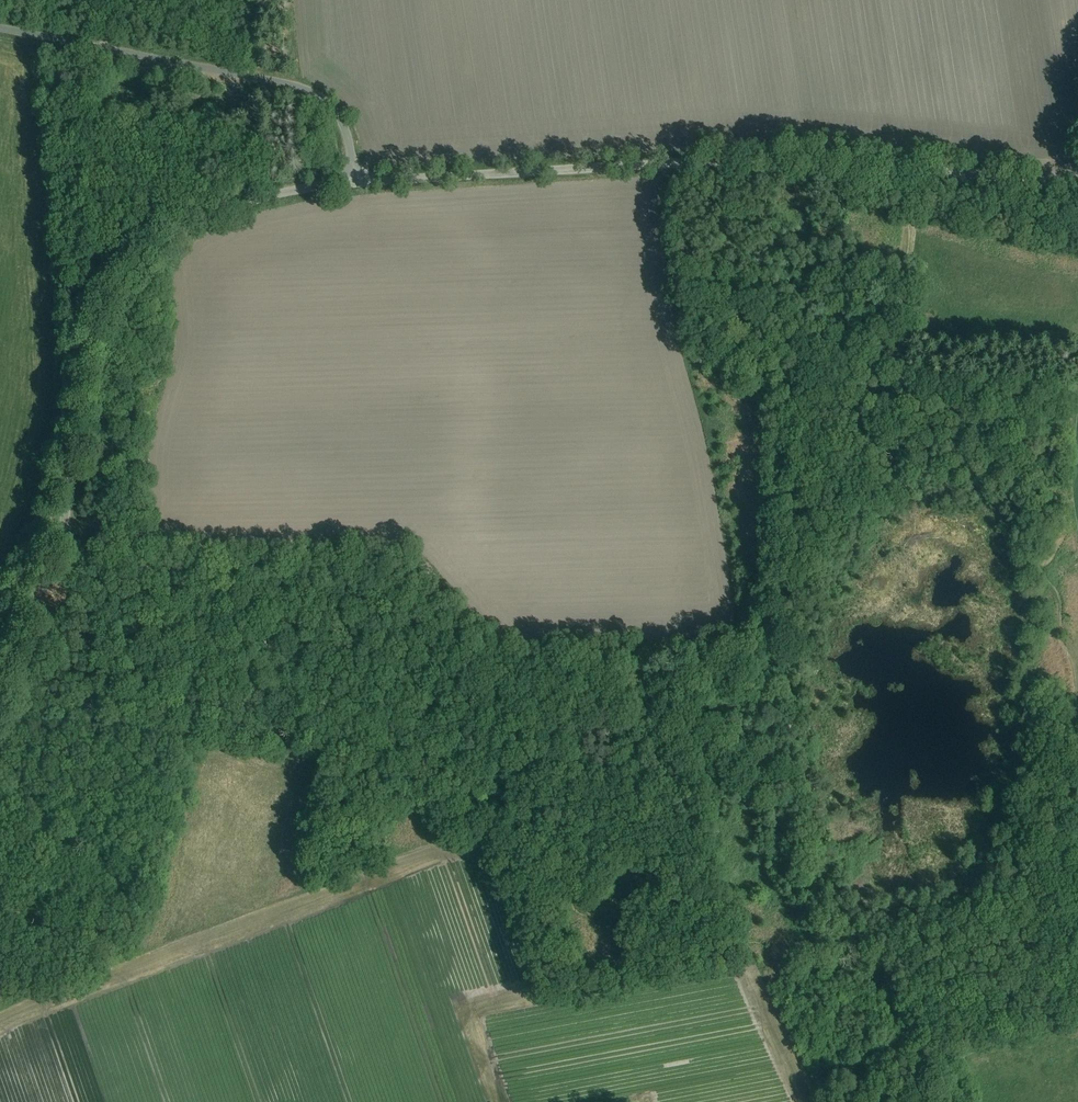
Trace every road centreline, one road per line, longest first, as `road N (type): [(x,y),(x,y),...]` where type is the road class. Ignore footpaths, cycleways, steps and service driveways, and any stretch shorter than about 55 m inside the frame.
road 1 (track): [(912,169),(898,381),(1015,492),(1069,716),(1064,746),(937,1046)]
road 2 (unclassified): [(355,182),(737,161),(826,161),(1042,181),(1077,173)]
road 3 (unclassified): [(0,690),(62,525),(83,368),(108,297),(169,240),(215,215),(355,182)]
road 4 (track): [(198,659),(303,750),(777,791)]
road 5 (track): [(785,797),(803,689),(830,622),(887,521),(898,381)]
road 6 (unclassified): [(355,182),(343,124),(310,91),(0,28)]
road 7 (track): [(128,0),(74,97),(69,126),(83,368)]
road 8 (track): [(937,1046),(892,952),(825,937),(777,791)]
road 9 (track): [(62,525),(89,536),(109,569),(198,659),(196,698)]

